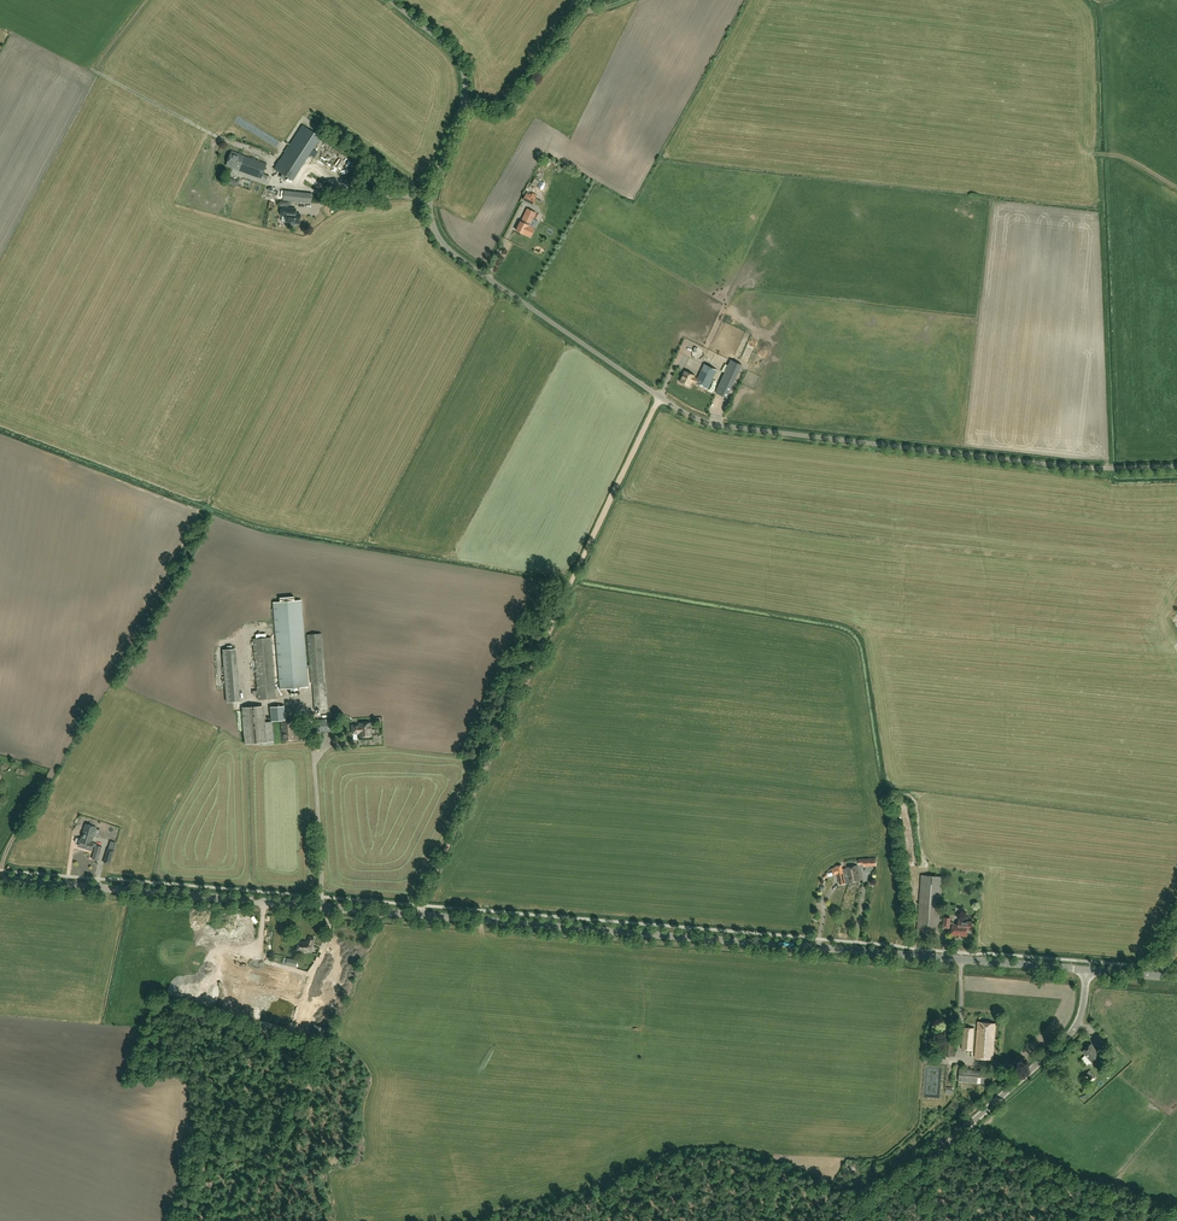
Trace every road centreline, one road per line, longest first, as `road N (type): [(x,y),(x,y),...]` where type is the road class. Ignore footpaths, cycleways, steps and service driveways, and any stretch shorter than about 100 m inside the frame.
road 1 (tertiary): [(1087,972),(0,878)]
road 2 (unclassified): [(1176,467),(1083,468),(723,427),(690,417),(439,241),(430,200),(464,104),(464,70),(456,51),(390,0)]
road 3 (track): [(660,396),(422,905)]
road 4 (unclassified): [(860,1220),(1066,1040),(1081,1019),(1087,972)]
road 5 (track): [(250,1220),(307,1077),(334,1043),(381,912)]
road 6 (track): [(220,138),(79,63)]

